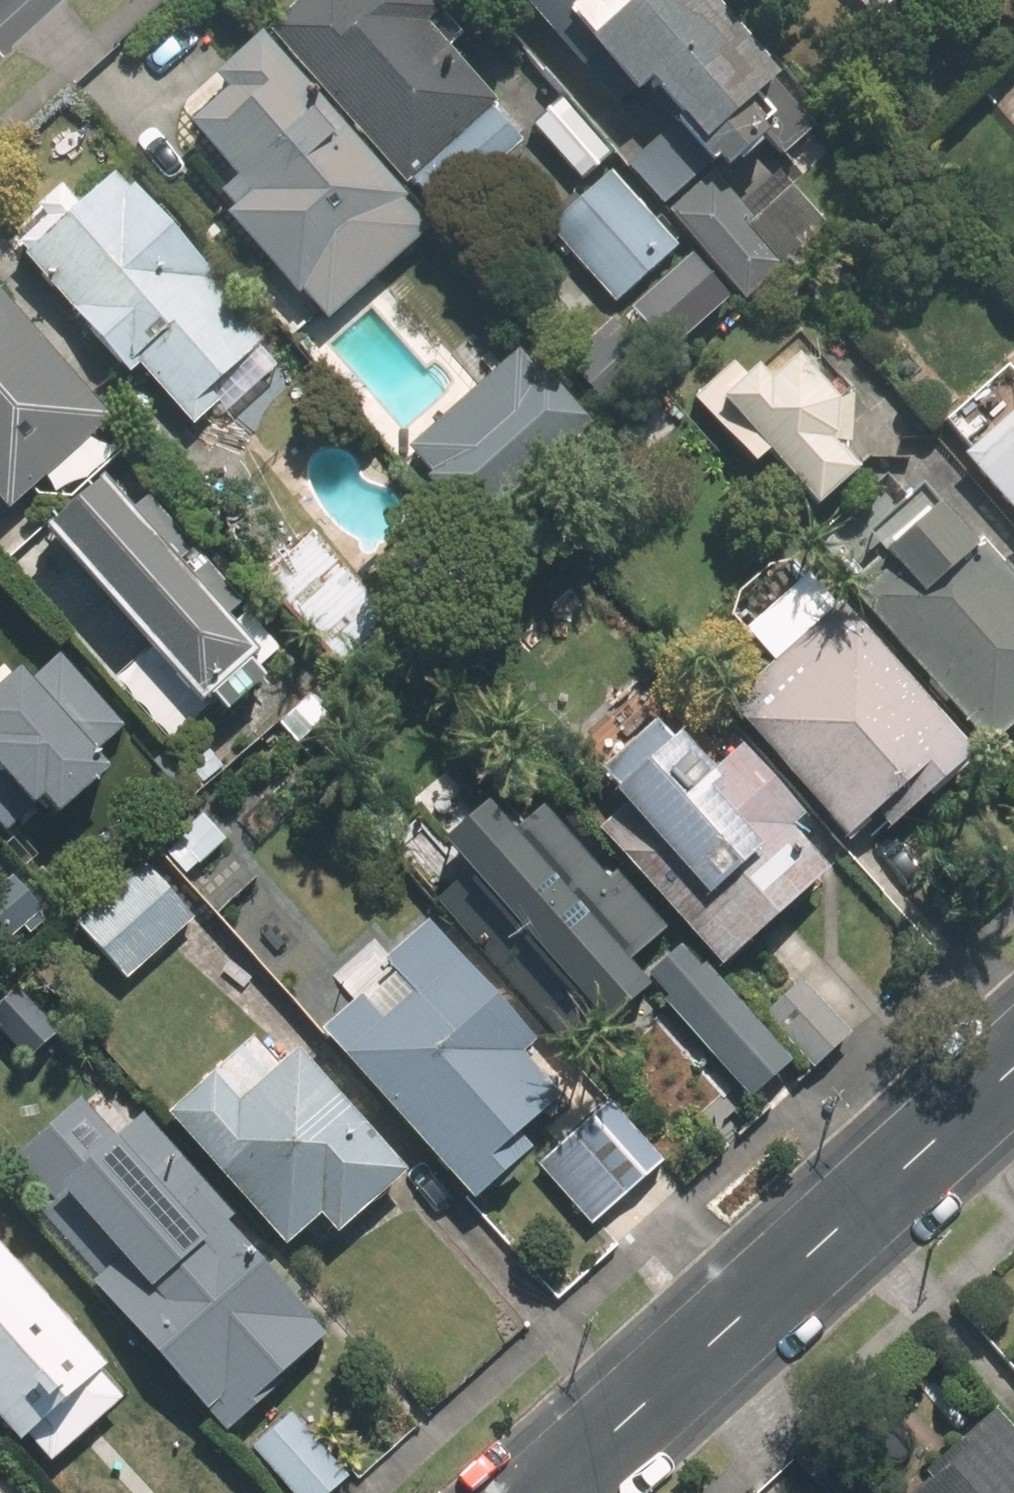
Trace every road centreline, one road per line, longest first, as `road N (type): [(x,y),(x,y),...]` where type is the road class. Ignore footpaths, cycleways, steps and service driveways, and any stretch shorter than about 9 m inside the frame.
road 1 (residential): [(1013,1061),(540,1492)]

